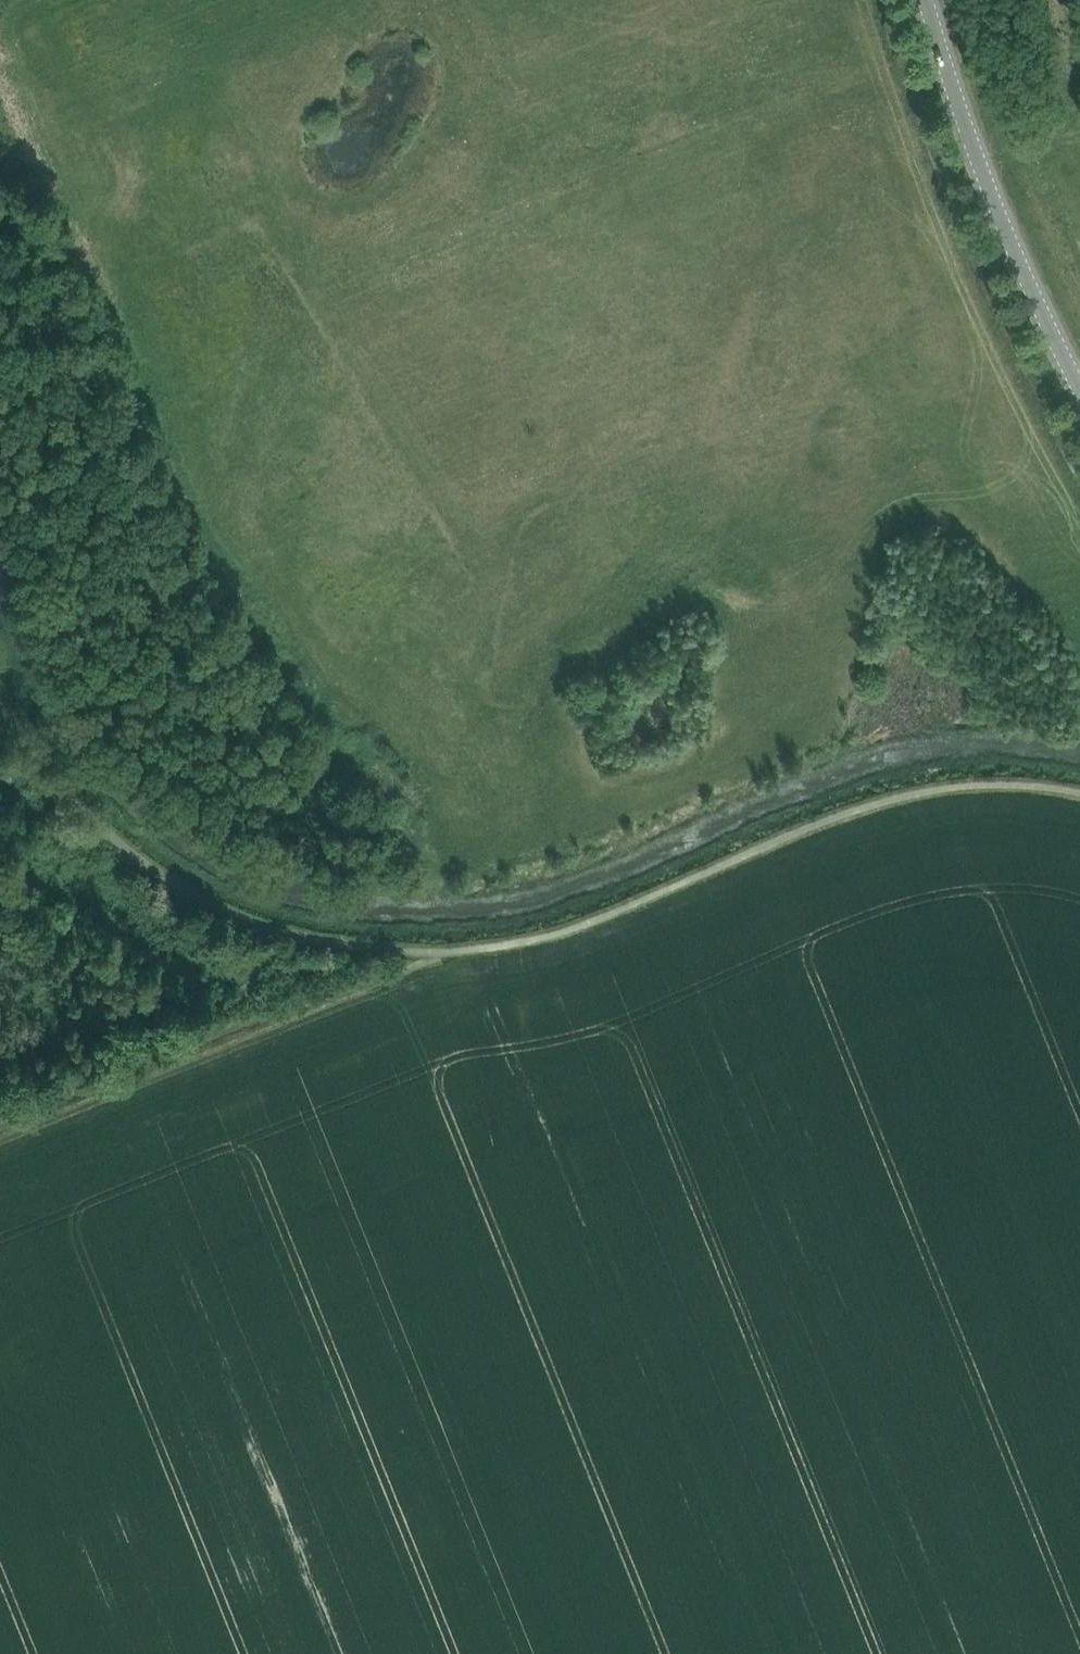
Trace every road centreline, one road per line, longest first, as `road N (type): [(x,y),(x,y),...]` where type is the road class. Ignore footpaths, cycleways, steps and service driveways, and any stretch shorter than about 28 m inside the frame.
road 1 (tertiary): [(1079,391),(986,183),(925,0)]

